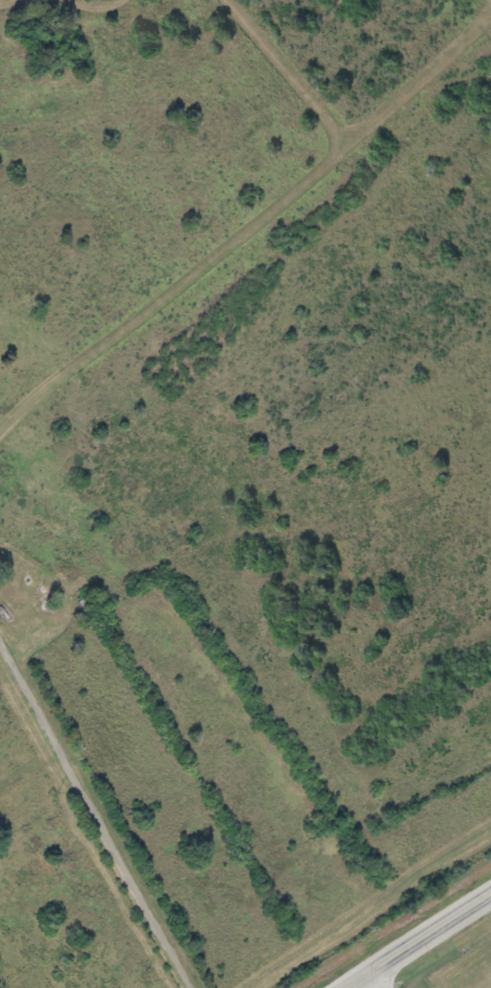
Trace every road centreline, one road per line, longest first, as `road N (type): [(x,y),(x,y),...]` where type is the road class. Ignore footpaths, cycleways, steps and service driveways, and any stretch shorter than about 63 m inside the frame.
road 1 (track): [(236,0),(285,55),(319,117),(307,168),(0,383)]
road 2 (track): [(248,987),(490,829)]
road 3 (primary): [(353,987),(490,900)]

